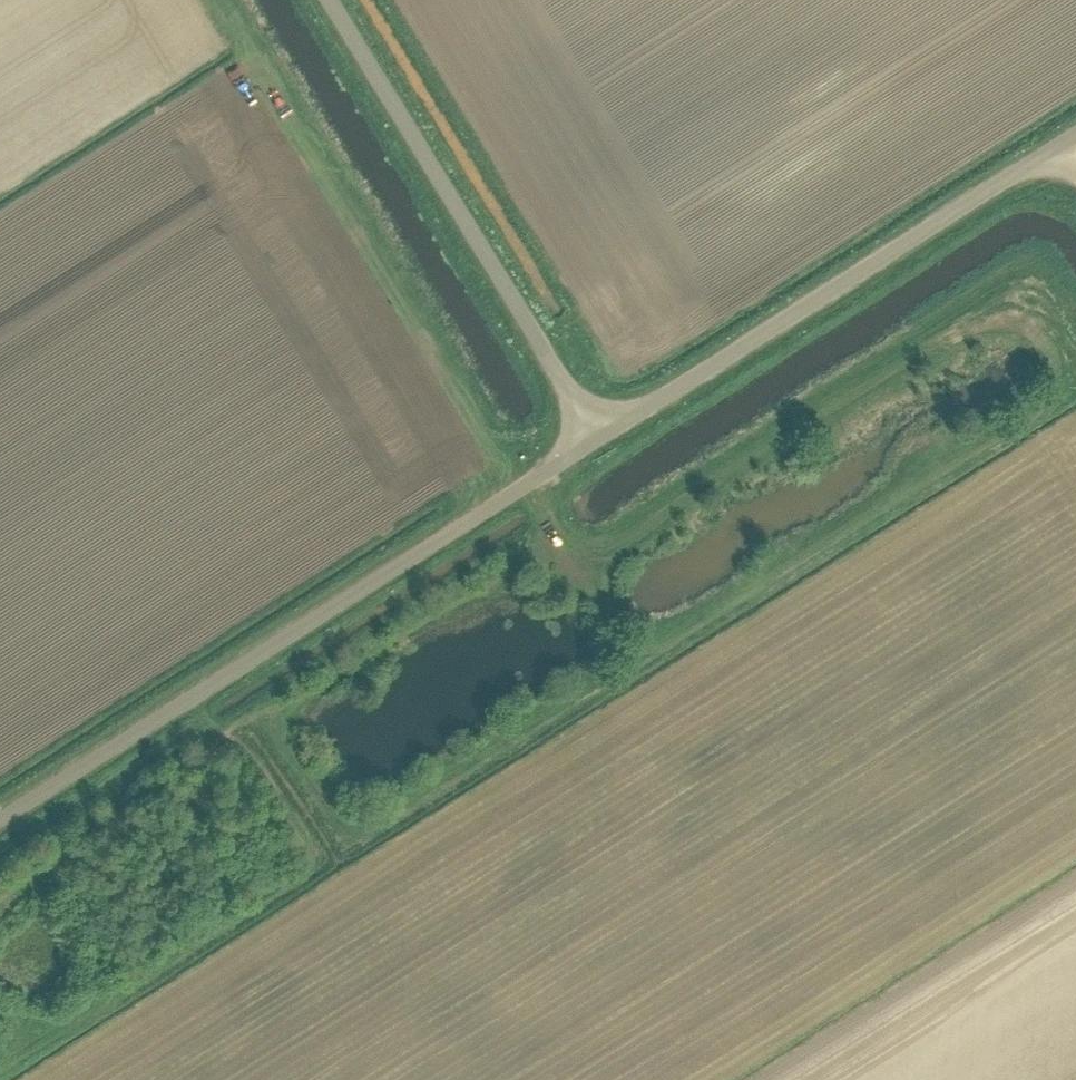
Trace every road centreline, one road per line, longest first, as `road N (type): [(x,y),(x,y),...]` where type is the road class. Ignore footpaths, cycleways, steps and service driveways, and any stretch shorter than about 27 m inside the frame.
road 1 (unclassified): [(0,820),(600,437)]
road 2 (unclassified): [(600,437),(1064,144)]
road 3 (unclassified): [(600,437),(331,0)]

